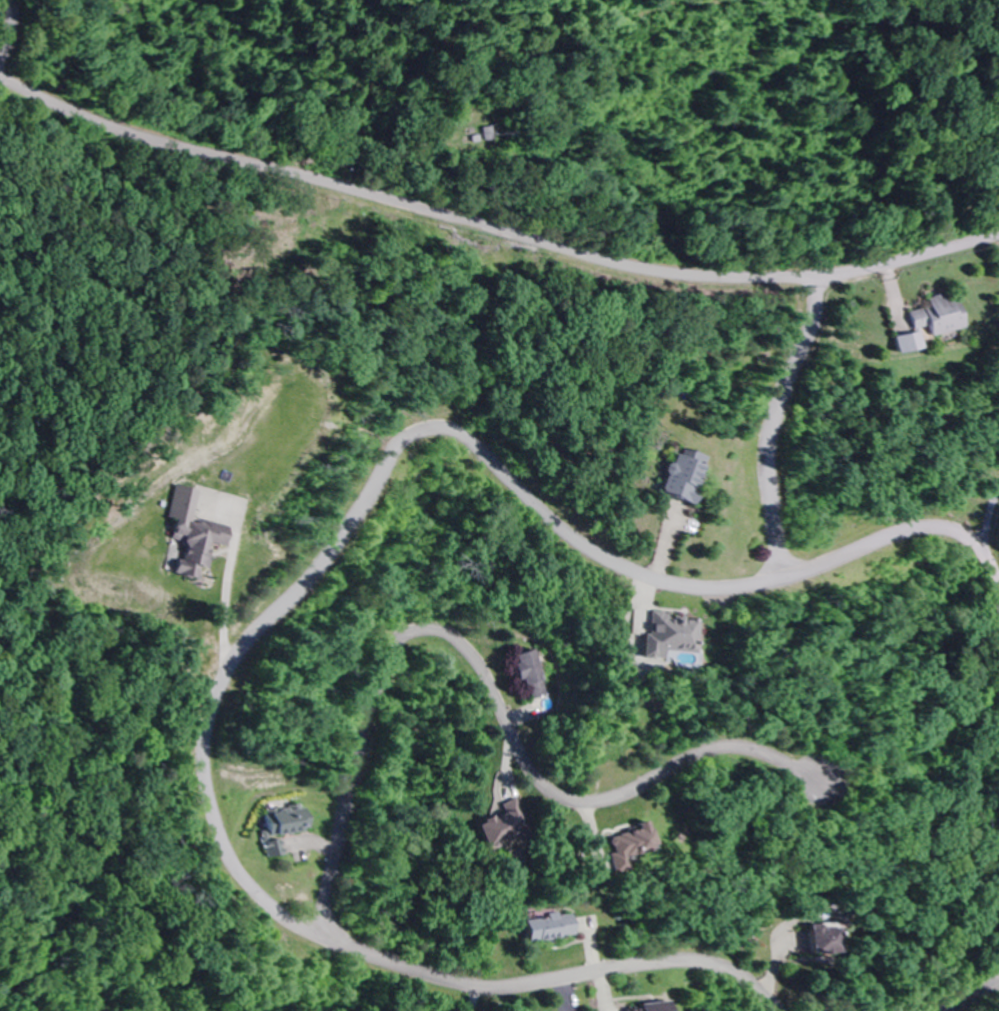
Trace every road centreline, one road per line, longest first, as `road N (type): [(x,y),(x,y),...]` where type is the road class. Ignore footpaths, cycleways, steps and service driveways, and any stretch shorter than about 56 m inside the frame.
road 1 (residential): [(998,614),(979,556),(959,536),(932,529),(735,584),(646,573),(568,536),(456,433),(429,429),(397,446),(315,570),(244,646),(221,684),(203,759),(213,818),(238,875),(293,924),(421,975),(492,988),(697,961),(730,972),(780,1010)]
road 2 (residential): [(0,77),(108,126),(654,272),(810,278),(998,234)]
road 3 (residential): [(315,936),(365,709),(391,650),(410,634),(435,631),(464,651),(526,768),(561,797),(604,797),(718,747),(750,748),(786,765)]
road 4 (residential): [(783,575),(766,454),(809,325),(810,278)]
road 5 (residential): [(69,109),(121,0)]

